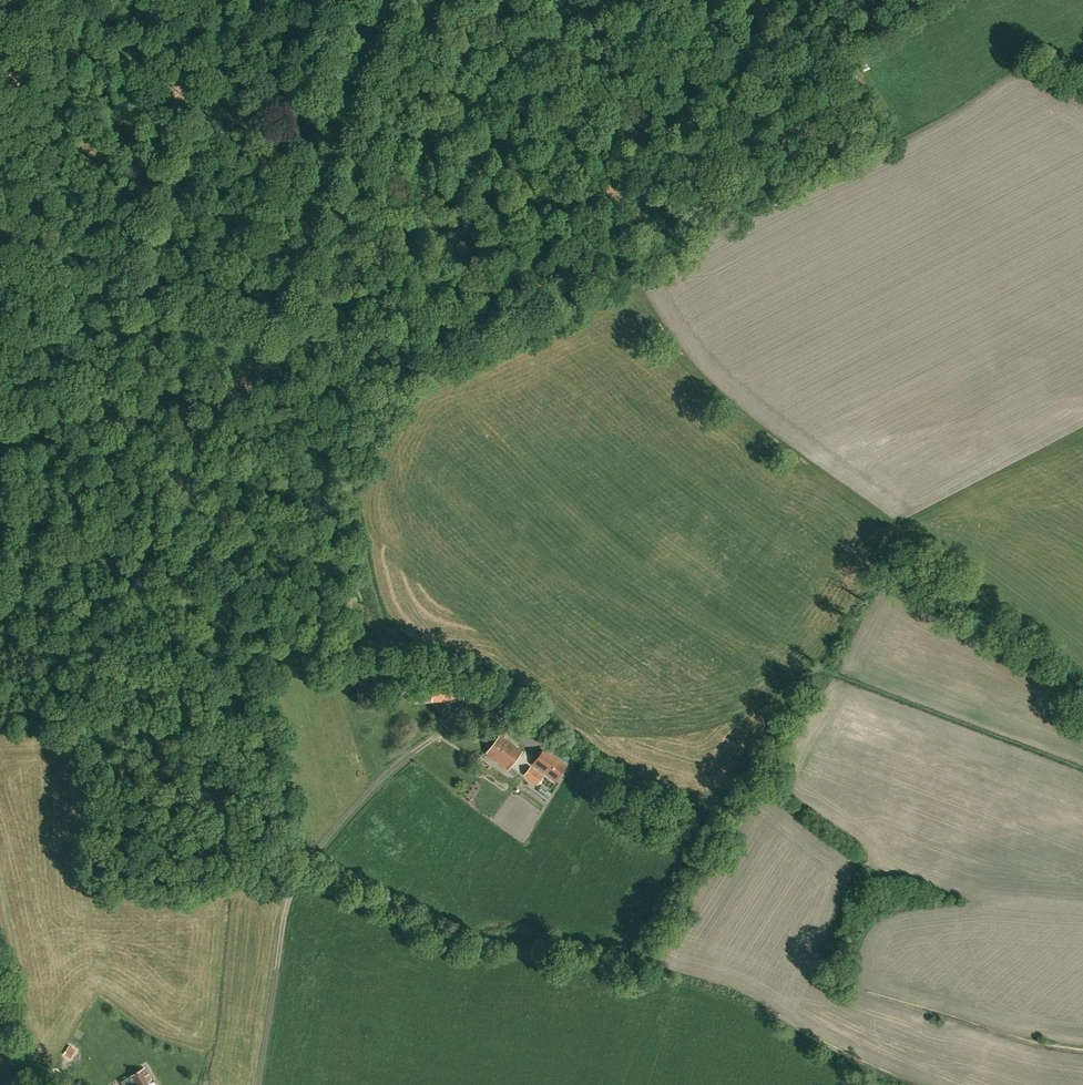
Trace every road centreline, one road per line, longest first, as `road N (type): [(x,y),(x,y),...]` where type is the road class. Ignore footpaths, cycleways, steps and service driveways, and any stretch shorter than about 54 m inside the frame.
road 1 (unclassified): [(256,1084),(296,876),(371,790),(459,713)]

